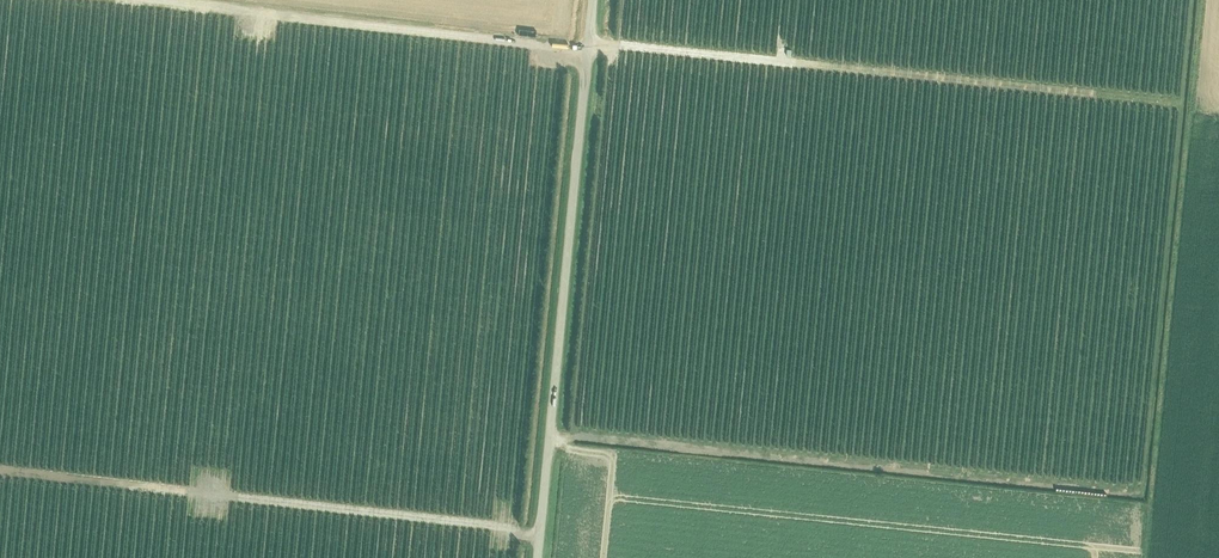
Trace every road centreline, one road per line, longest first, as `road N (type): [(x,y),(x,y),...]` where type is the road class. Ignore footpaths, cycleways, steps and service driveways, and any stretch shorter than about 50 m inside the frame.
road 1 (tertiary): [(539,557),(594,0)]

